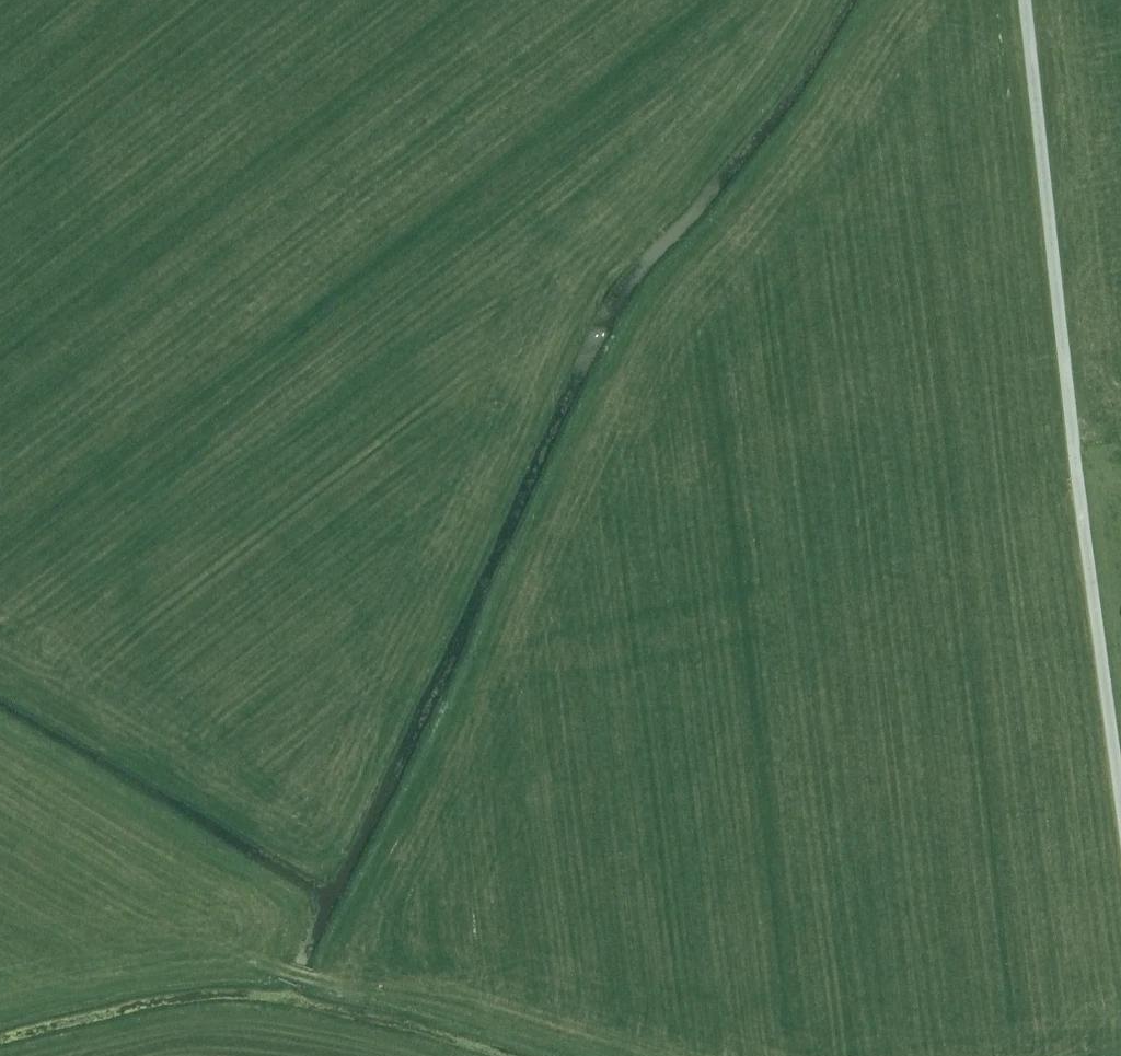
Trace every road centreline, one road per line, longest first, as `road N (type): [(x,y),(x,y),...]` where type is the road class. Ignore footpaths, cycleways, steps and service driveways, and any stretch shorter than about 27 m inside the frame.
road 1 (track): [(1120,809),(1073,462),(1024,0)]

